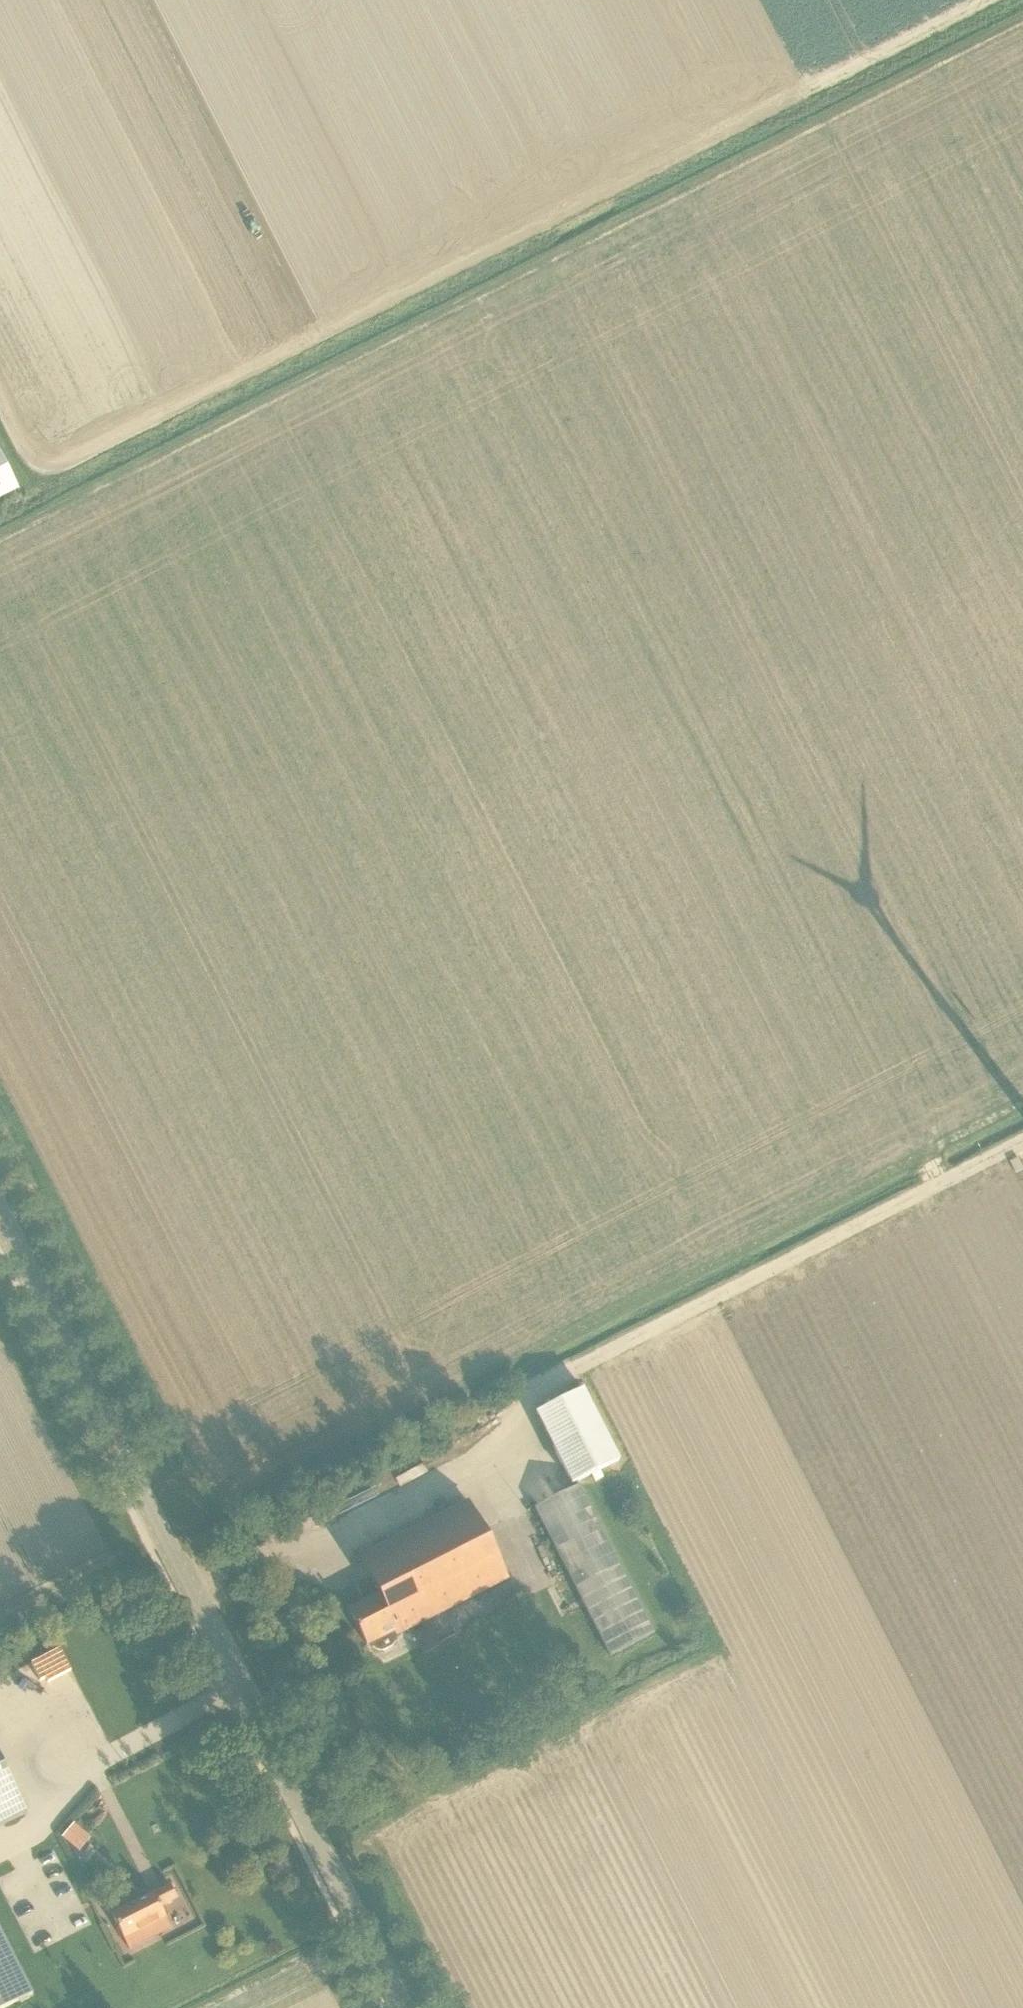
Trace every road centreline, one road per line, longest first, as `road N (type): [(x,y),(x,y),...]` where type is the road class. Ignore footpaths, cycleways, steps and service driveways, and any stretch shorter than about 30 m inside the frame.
road 1 (unclassified): [(402,2007),(0,1217)]

